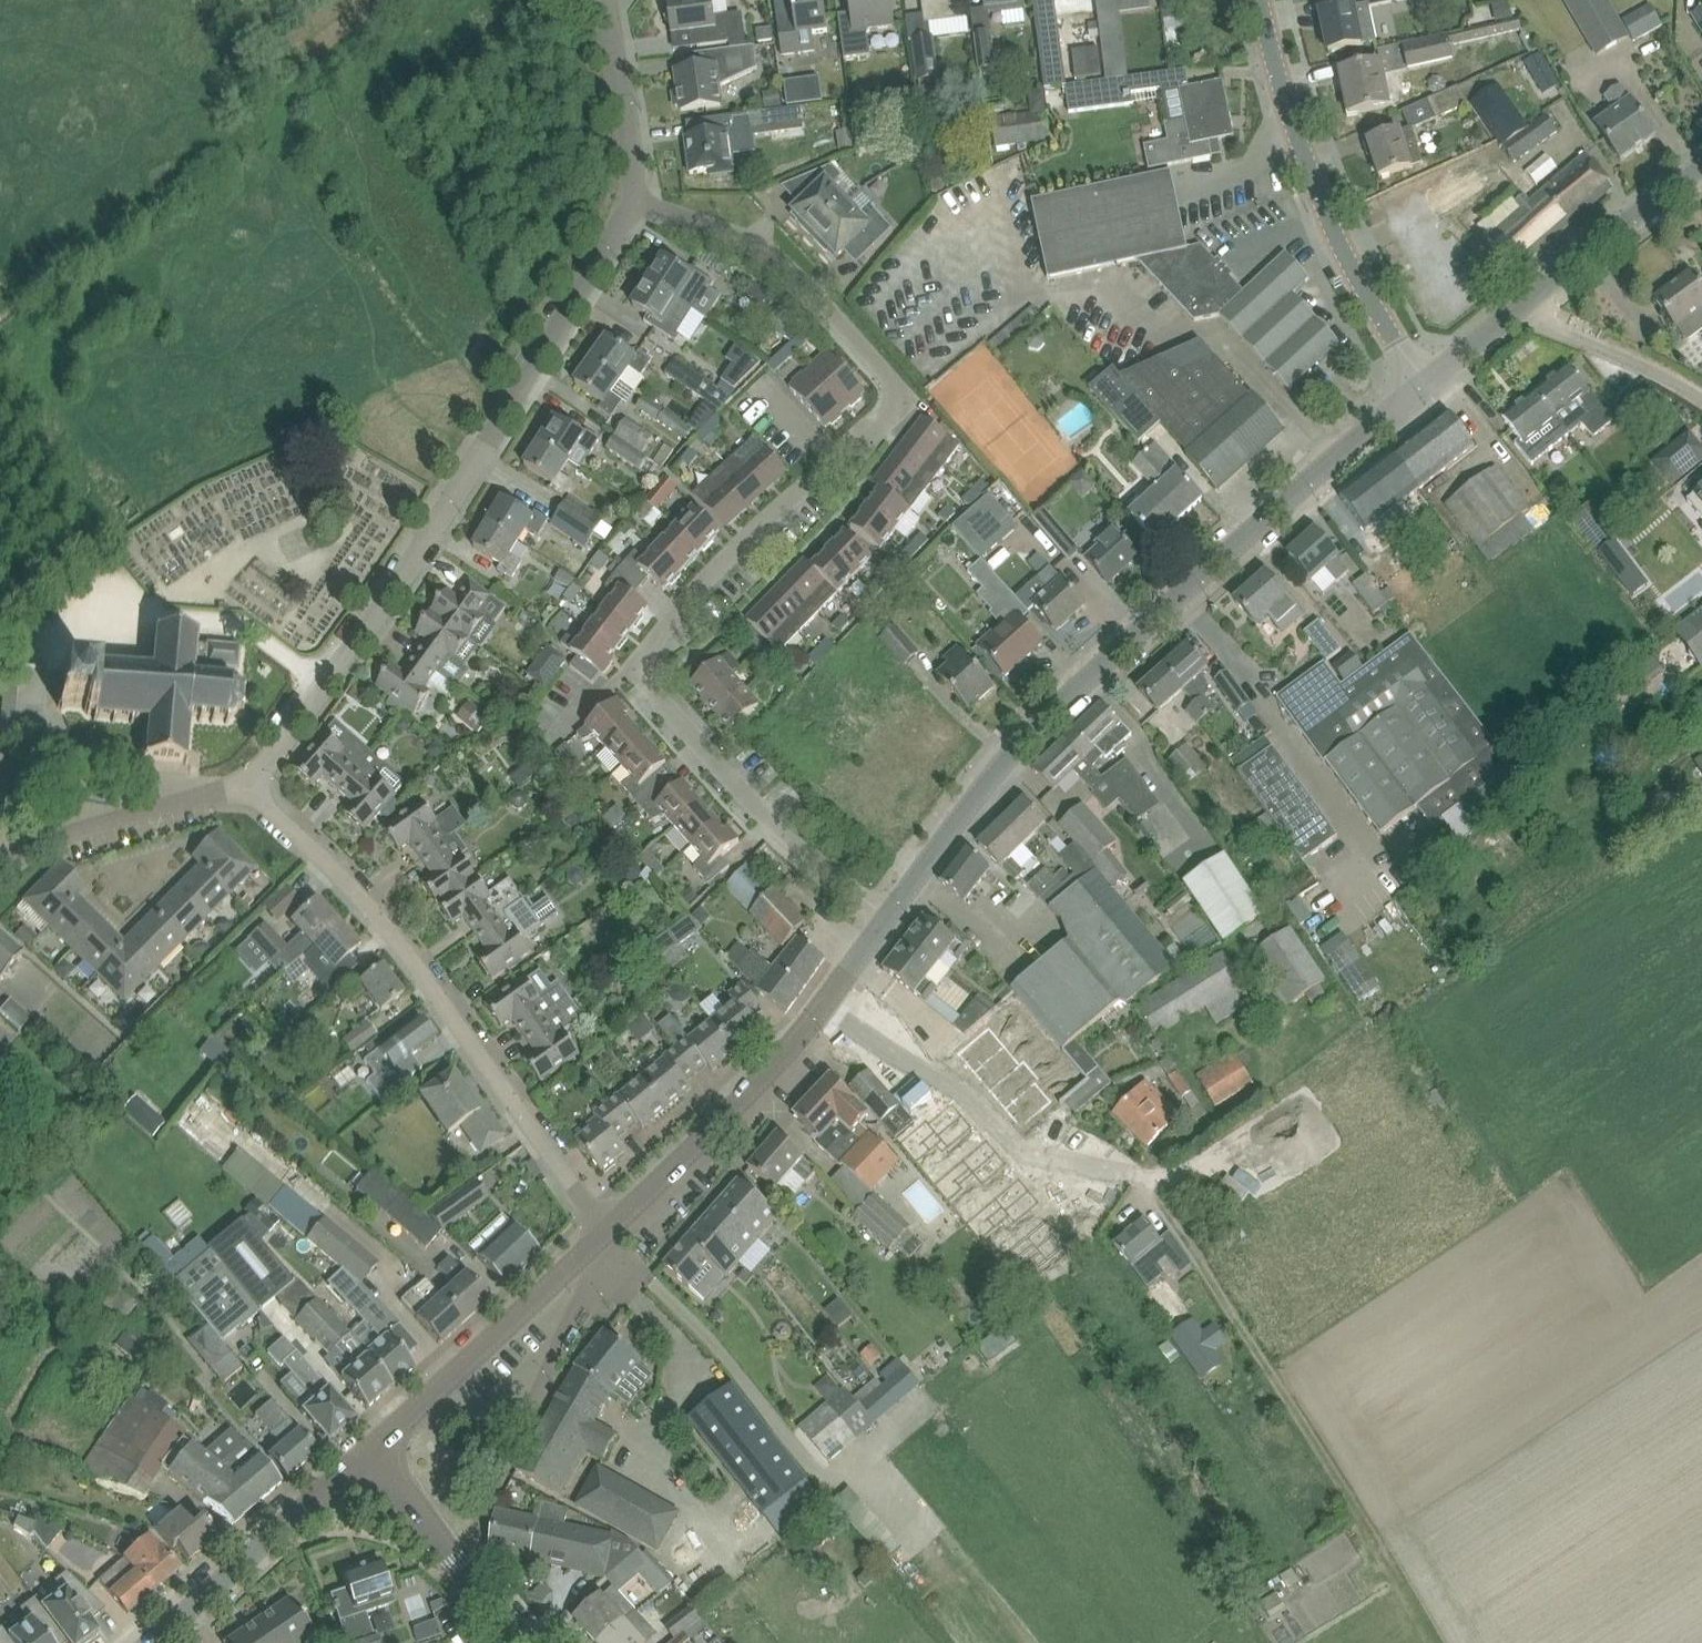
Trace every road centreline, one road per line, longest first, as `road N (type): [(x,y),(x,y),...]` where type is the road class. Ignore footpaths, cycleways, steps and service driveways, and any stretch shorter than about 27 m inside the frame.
road 1 (residential): [(888,917),(778,827),(643,670),(650,647),(711,574),(885,423),(894,387),(769,249),(632,196)]
road 2 (tertiary): [(888,917),(1020,744),(1313,473),(1428,383)]
road 3 (residential): [(246,793),(420,551),(632,196)]
road 4 (residential): [(606,1231),(374,910),(246,793)]
road 5 (track): [(1433,1642),(1301,1422),(1141,1181)]
road 6 (residential): [(1428,383),(1338,237),(1293,121),(1261,0)]
road 7 (tertiary): [(367,1453),(606,1231)]
road 8 (tertiary): [(606,1231),(824,1005)]
road 9 (tertiary): [(151,1642),(367,1453)]
road 10 (residential): [(0,862),(45,840),(157,806),(246,793)]
road 11 (residential): [(1020,1155),(950,1077),(824,1005)]
road 12 (tertiary): [(527,1642),(367,1453)]
road 13 (tertiary): [(1514,311),(1701,172)]
road 14 (unclassified): [(1701,397),(1514,311)]
road 15 (residential): [(632,196),(631,138),(606,0)]
road 16 (residential): [(1141,1181),(1053,1145),(1020,1155)]

